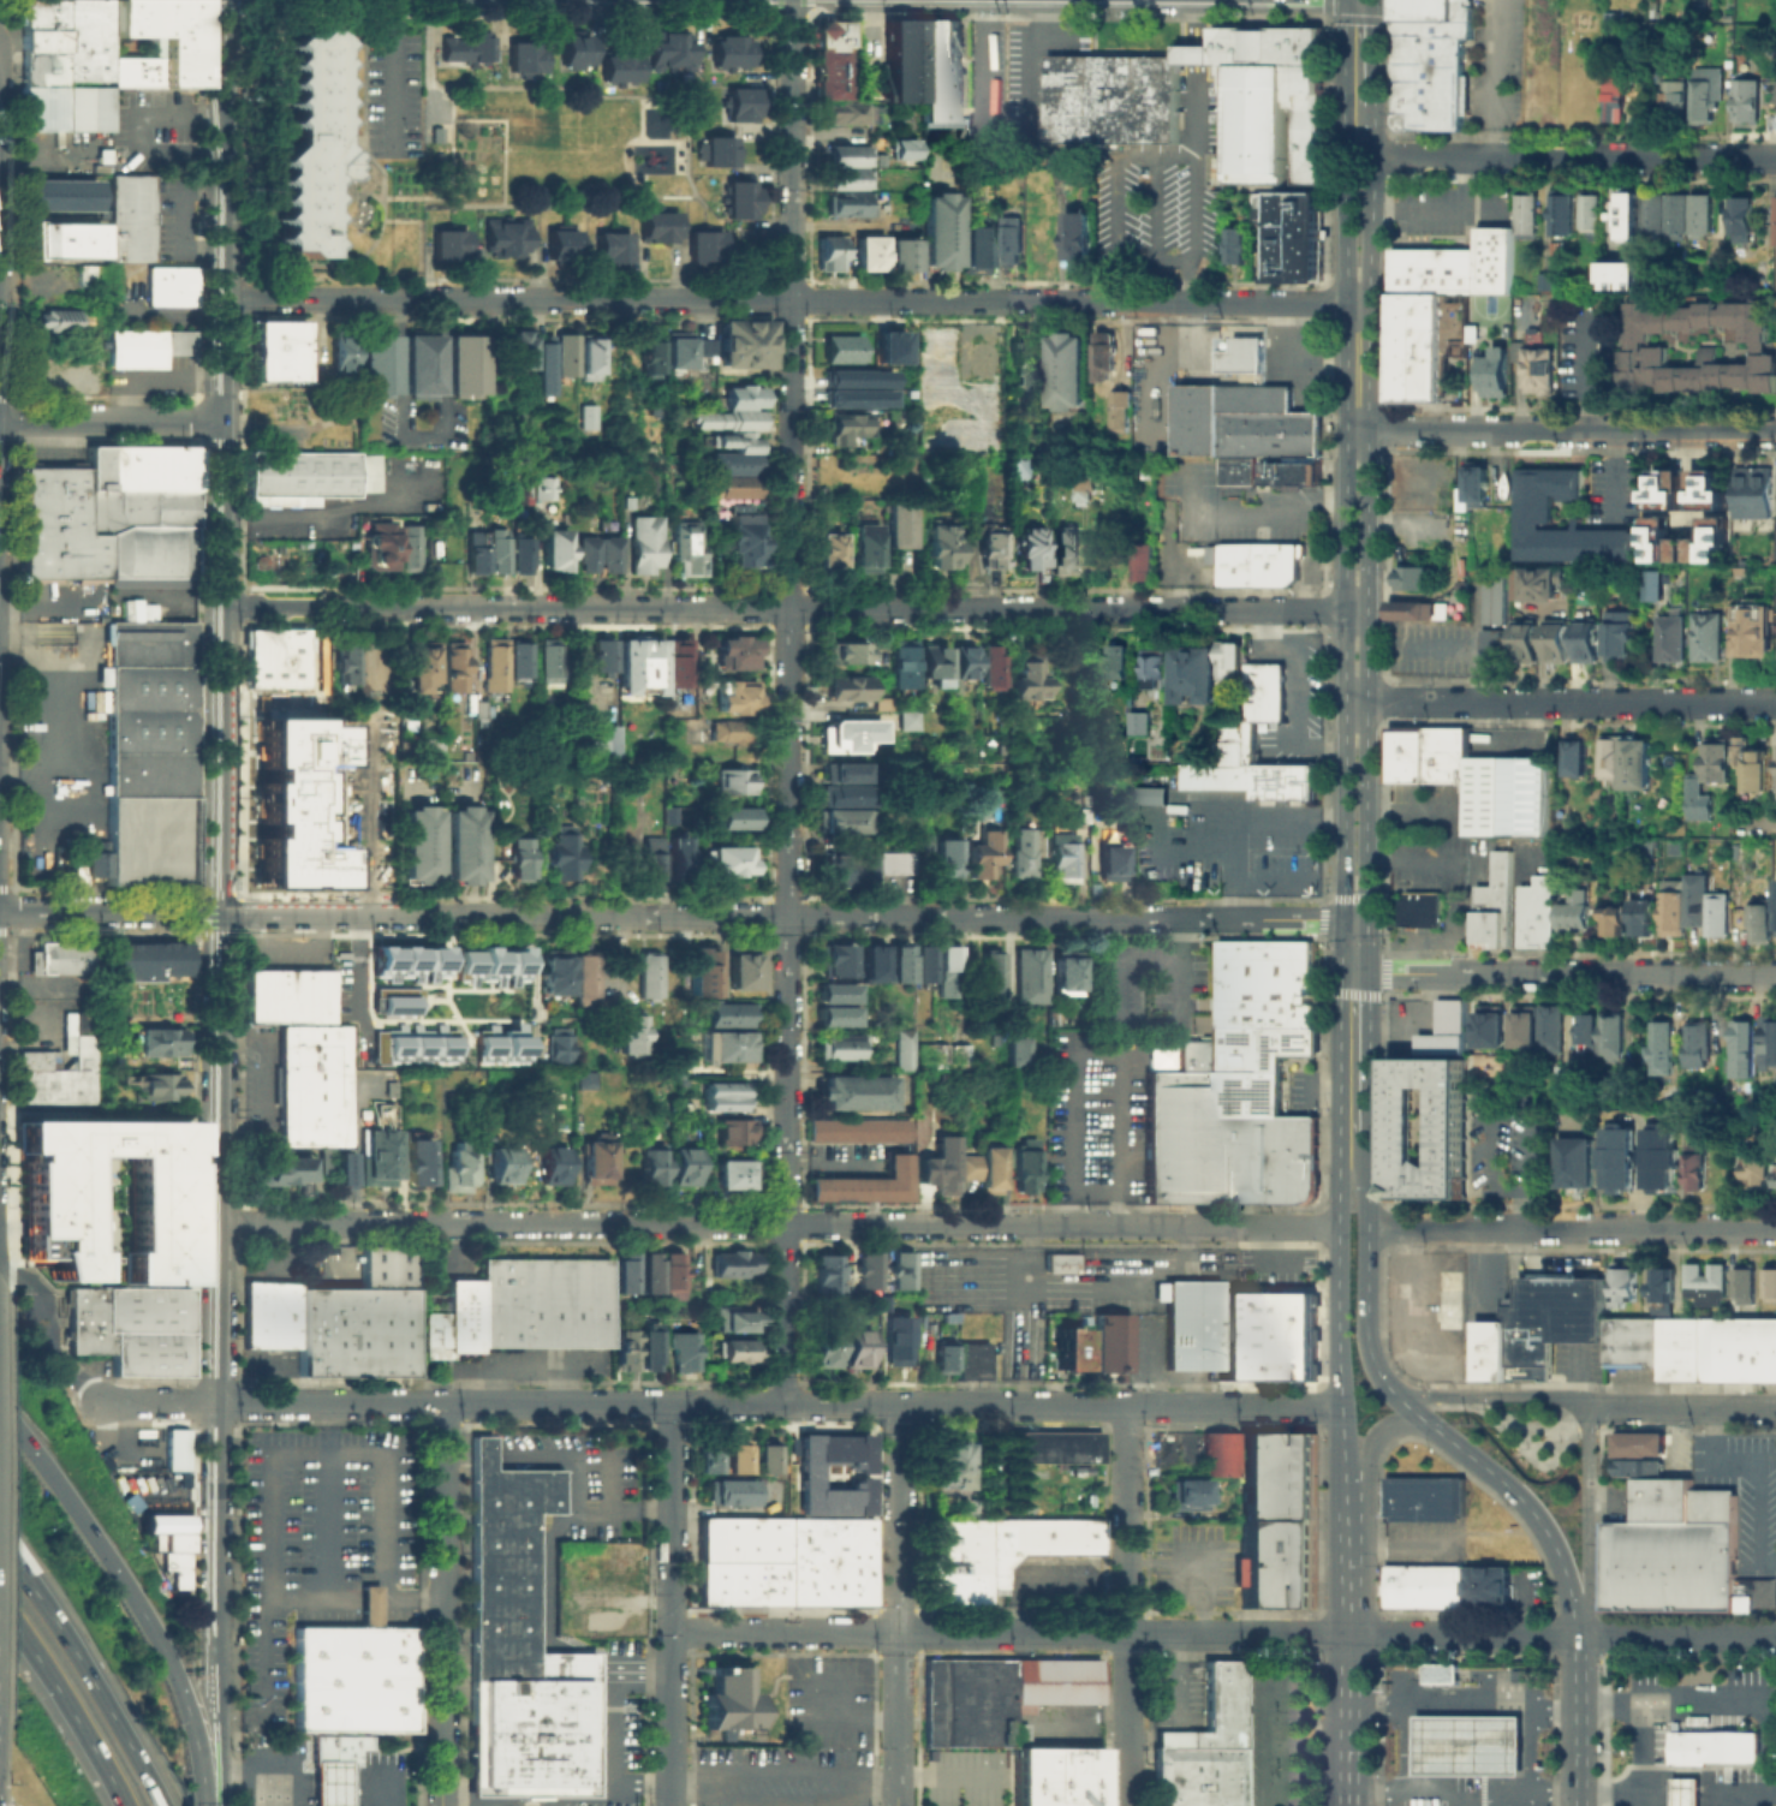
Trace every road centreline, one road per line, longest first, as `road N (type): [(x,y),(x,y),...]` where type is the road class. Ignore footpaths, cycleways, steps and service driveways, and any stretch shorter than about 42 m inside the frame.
road 1 (secondary): [(221,1687),(225,113)]
road 2 (residential): [(228,298),(1369,303)]
road 3 (residential): [(227,607),(1367,608)]
road 4 (residential): [(227,912),(1345,919)]
road 5 (residential): [(227,1223),(1340,1226)]
road 6 (residential): [(669,1632),(1775,1635)]
road 7 (primary): [(1347,0),(1345,919)]
road 8 (residential): [(785,917),(791,0)]
road 9 (primary): [(1366,919),(1369,303)]
road 10 (residential): [(783,1403),(785,917)]
road 11 (residential): [(221,1402),(672,1403)]
road 12 (residential): [(898,1403),(1342,1405)]
road 13 (residential): [(1346,699),(1775,701)]
road 14 (residential): [(1347,429),(1775,429)]
road 15 (residential): [(1354,973),(1775,974)]
road 16 (residential): [(1369,1226),(1775,1228)]
road 17 (residential): [(441,1805),(446,1403)]
road 18 (residential): [(669,1805),(672,1403)]
road 19 (residential): [(896,1805),(898,1403)]
road 20 (residential): [(1375,155),(1775,158)]
road 21 (residential): [(1122,1805),(1125,1405)]
road 22 (primary): [(1354,1140),(1340,1176),(1348,1516)]
road 23 (motorway): [(167,1805),(0,1523)]
road 24 (primary): [(1580,1635),(1562,1567),(1539,1521),(1428,1423)]
road 25 (primary): [(1391,1391),(1370,1345),(1370,1178),(1354,1140)]
road 26 (motorway): [(0,1585),(129,1805)]
road 27 (motorway): [(129,1591),(0,1398)]
road 28 (residential): [(1580,1635),(1589,1591),(1587,1407)]
road 29 (motorway): [(199,1805),(186,1709),(129,1591)]
road 30 (residential): [(227,419),(0,418)]
road 31 (residential): [(227,912),(0,911)]
road 32 (primary): [(1369,303),(1375,103)]
road 33 (residential): [(1587,1407),(1559,1394),(1391,1391)]
road 34 (primary): [(1348,1516),(1351,1706)]
road 35 (residential): [(1587,1407),(1775,1408)]
road 36 (primary): [(1354,973),(1354,1140)]
road 37 (primary): [(1428,1423),(1381,1431),(1348,1516)]
road 38 (residential): [(221,1402),(97,1402)]

